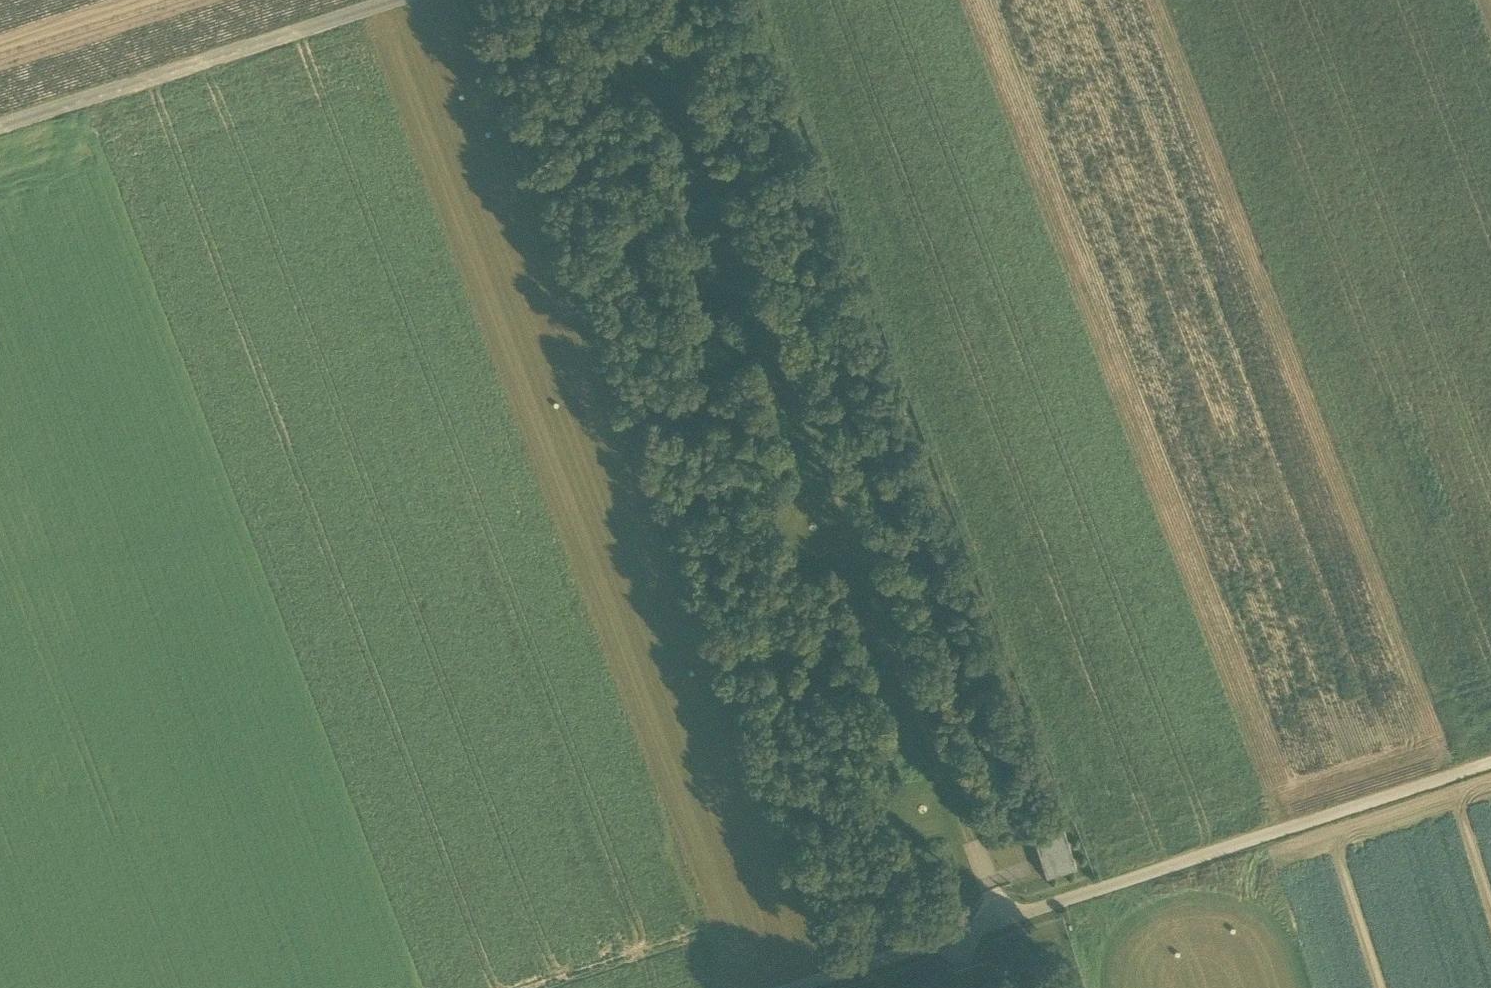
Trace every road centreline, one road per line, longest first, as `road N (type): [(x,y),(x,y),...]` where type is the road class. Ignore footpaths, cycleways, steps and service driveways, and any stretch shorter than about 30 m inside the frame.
road 1 (track): [(786,987),(1490,762)]
road 2 (track): [(393,0),(0,125)]

